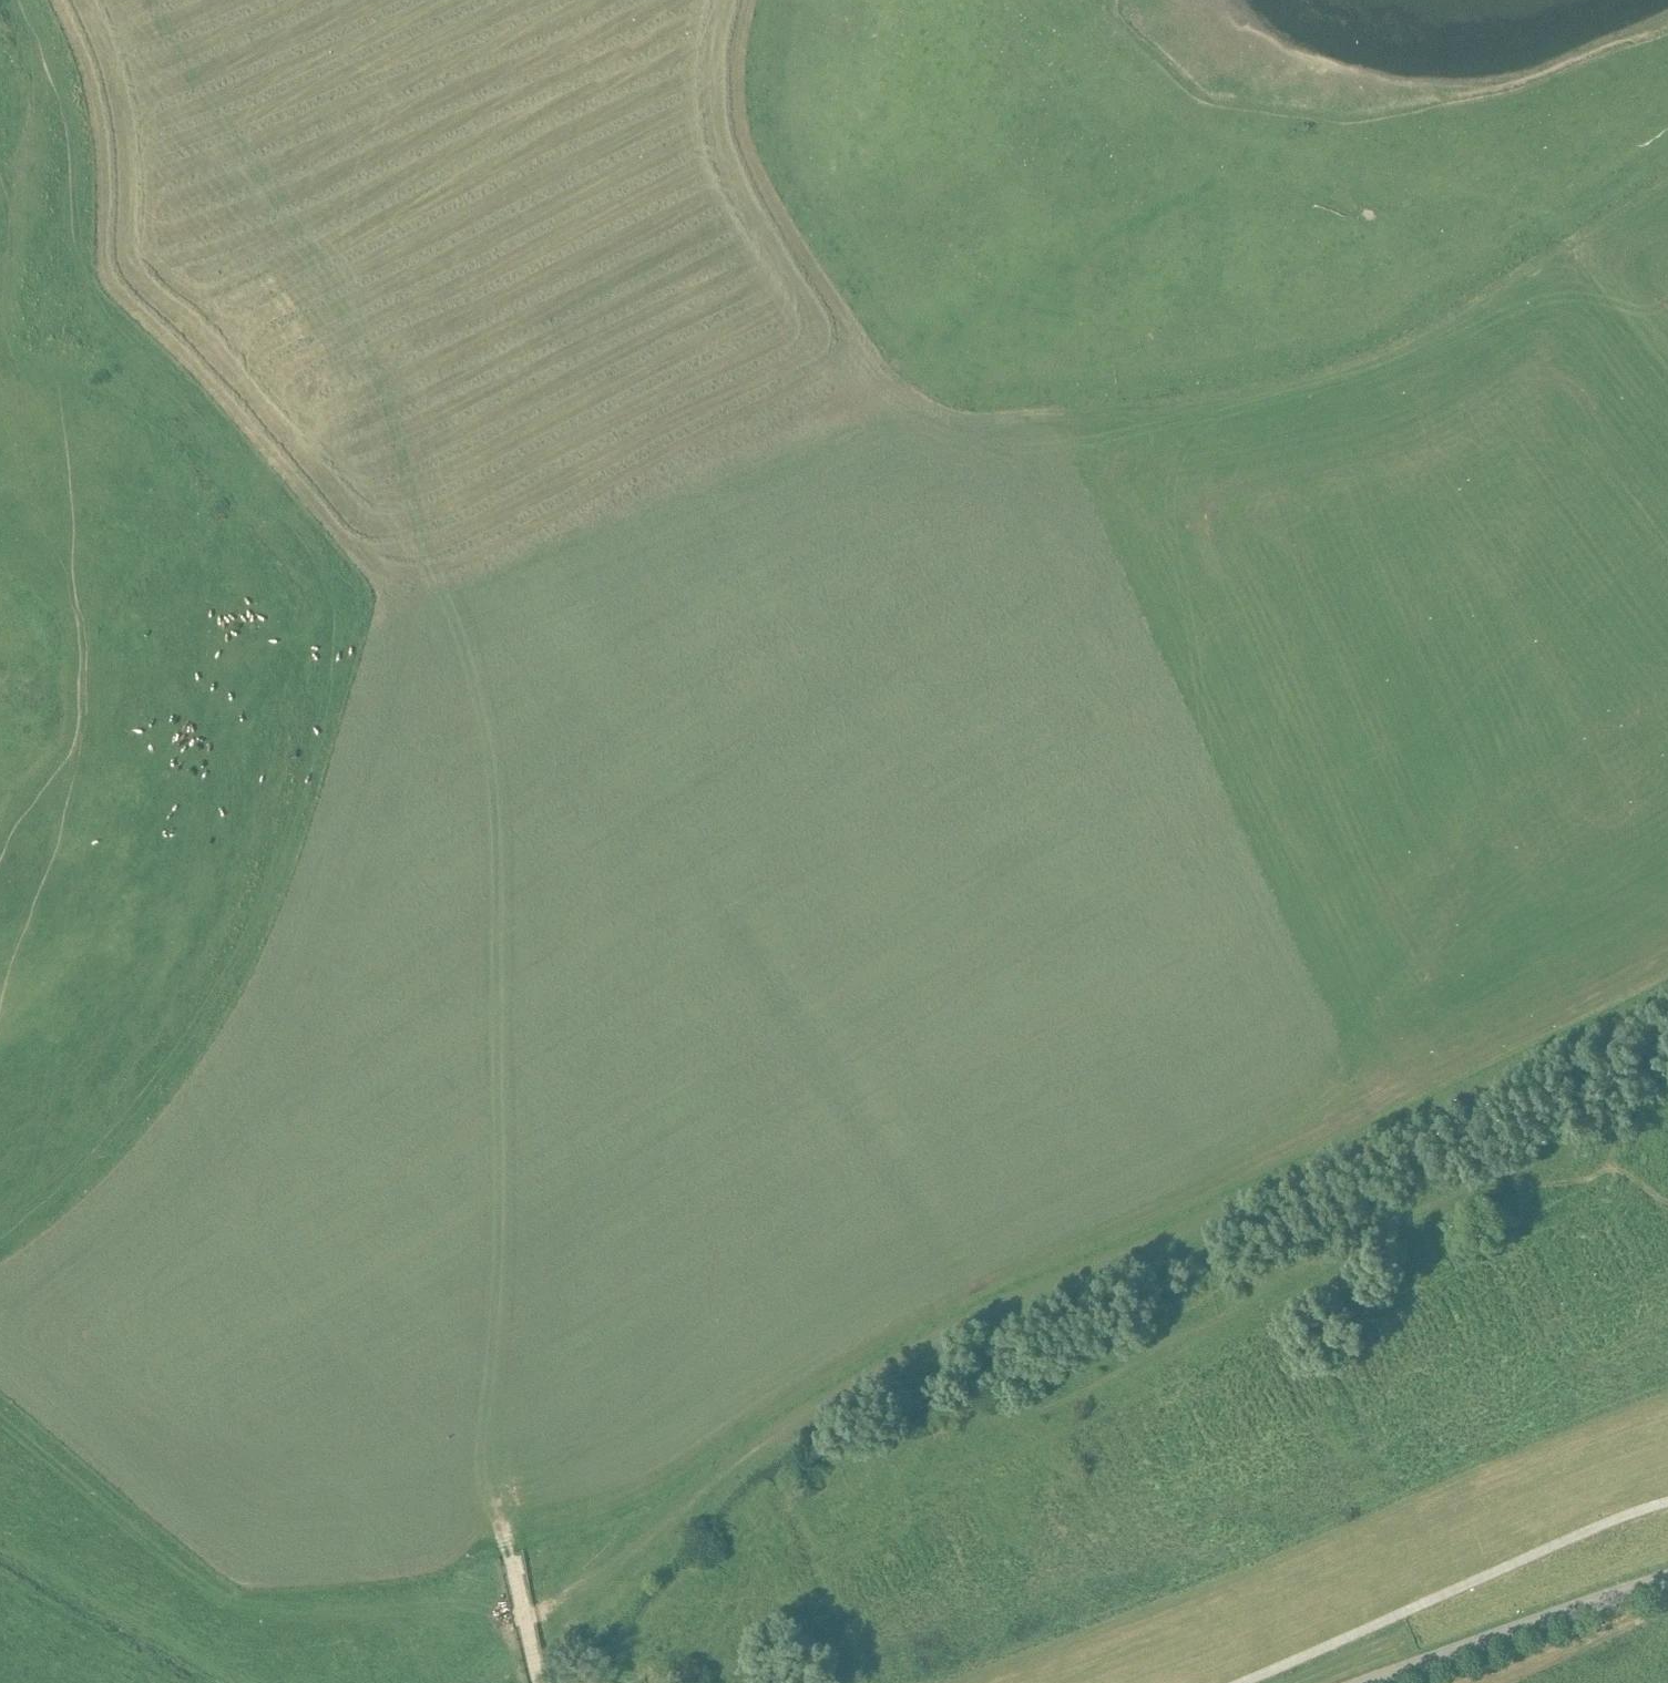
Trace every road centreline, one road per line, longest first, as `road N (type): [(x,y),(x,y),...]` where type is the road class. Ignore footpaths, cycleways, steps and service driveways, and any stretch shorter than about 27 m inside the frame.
road 1 (unclassified): [(1368,1682),(1667,1579)]

